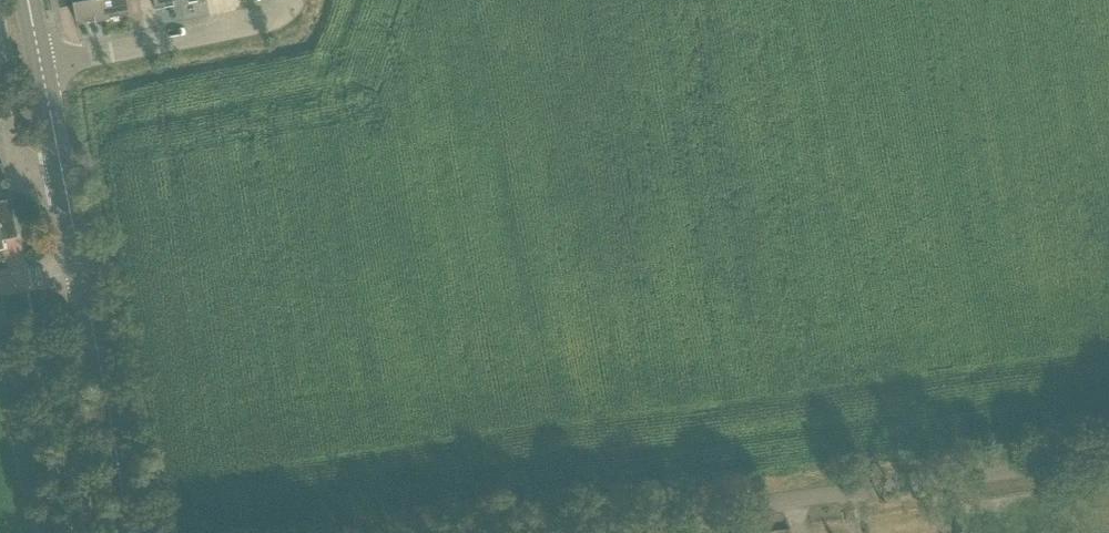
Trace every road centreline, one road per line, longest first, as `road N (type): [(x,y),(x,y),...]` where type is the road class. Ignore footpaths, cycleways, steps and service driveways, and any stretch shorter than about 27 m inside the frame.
road 1 (unclassified): [(608,532),(1108,462)]
road 2 (residential): [(45,96),(269,46),(291,31),(299,0)]
road 3 (tertiary): [(124,532),(80,272)]
road 4 (residential): [(0,87),(14,160),(29,185),(66,195)]

